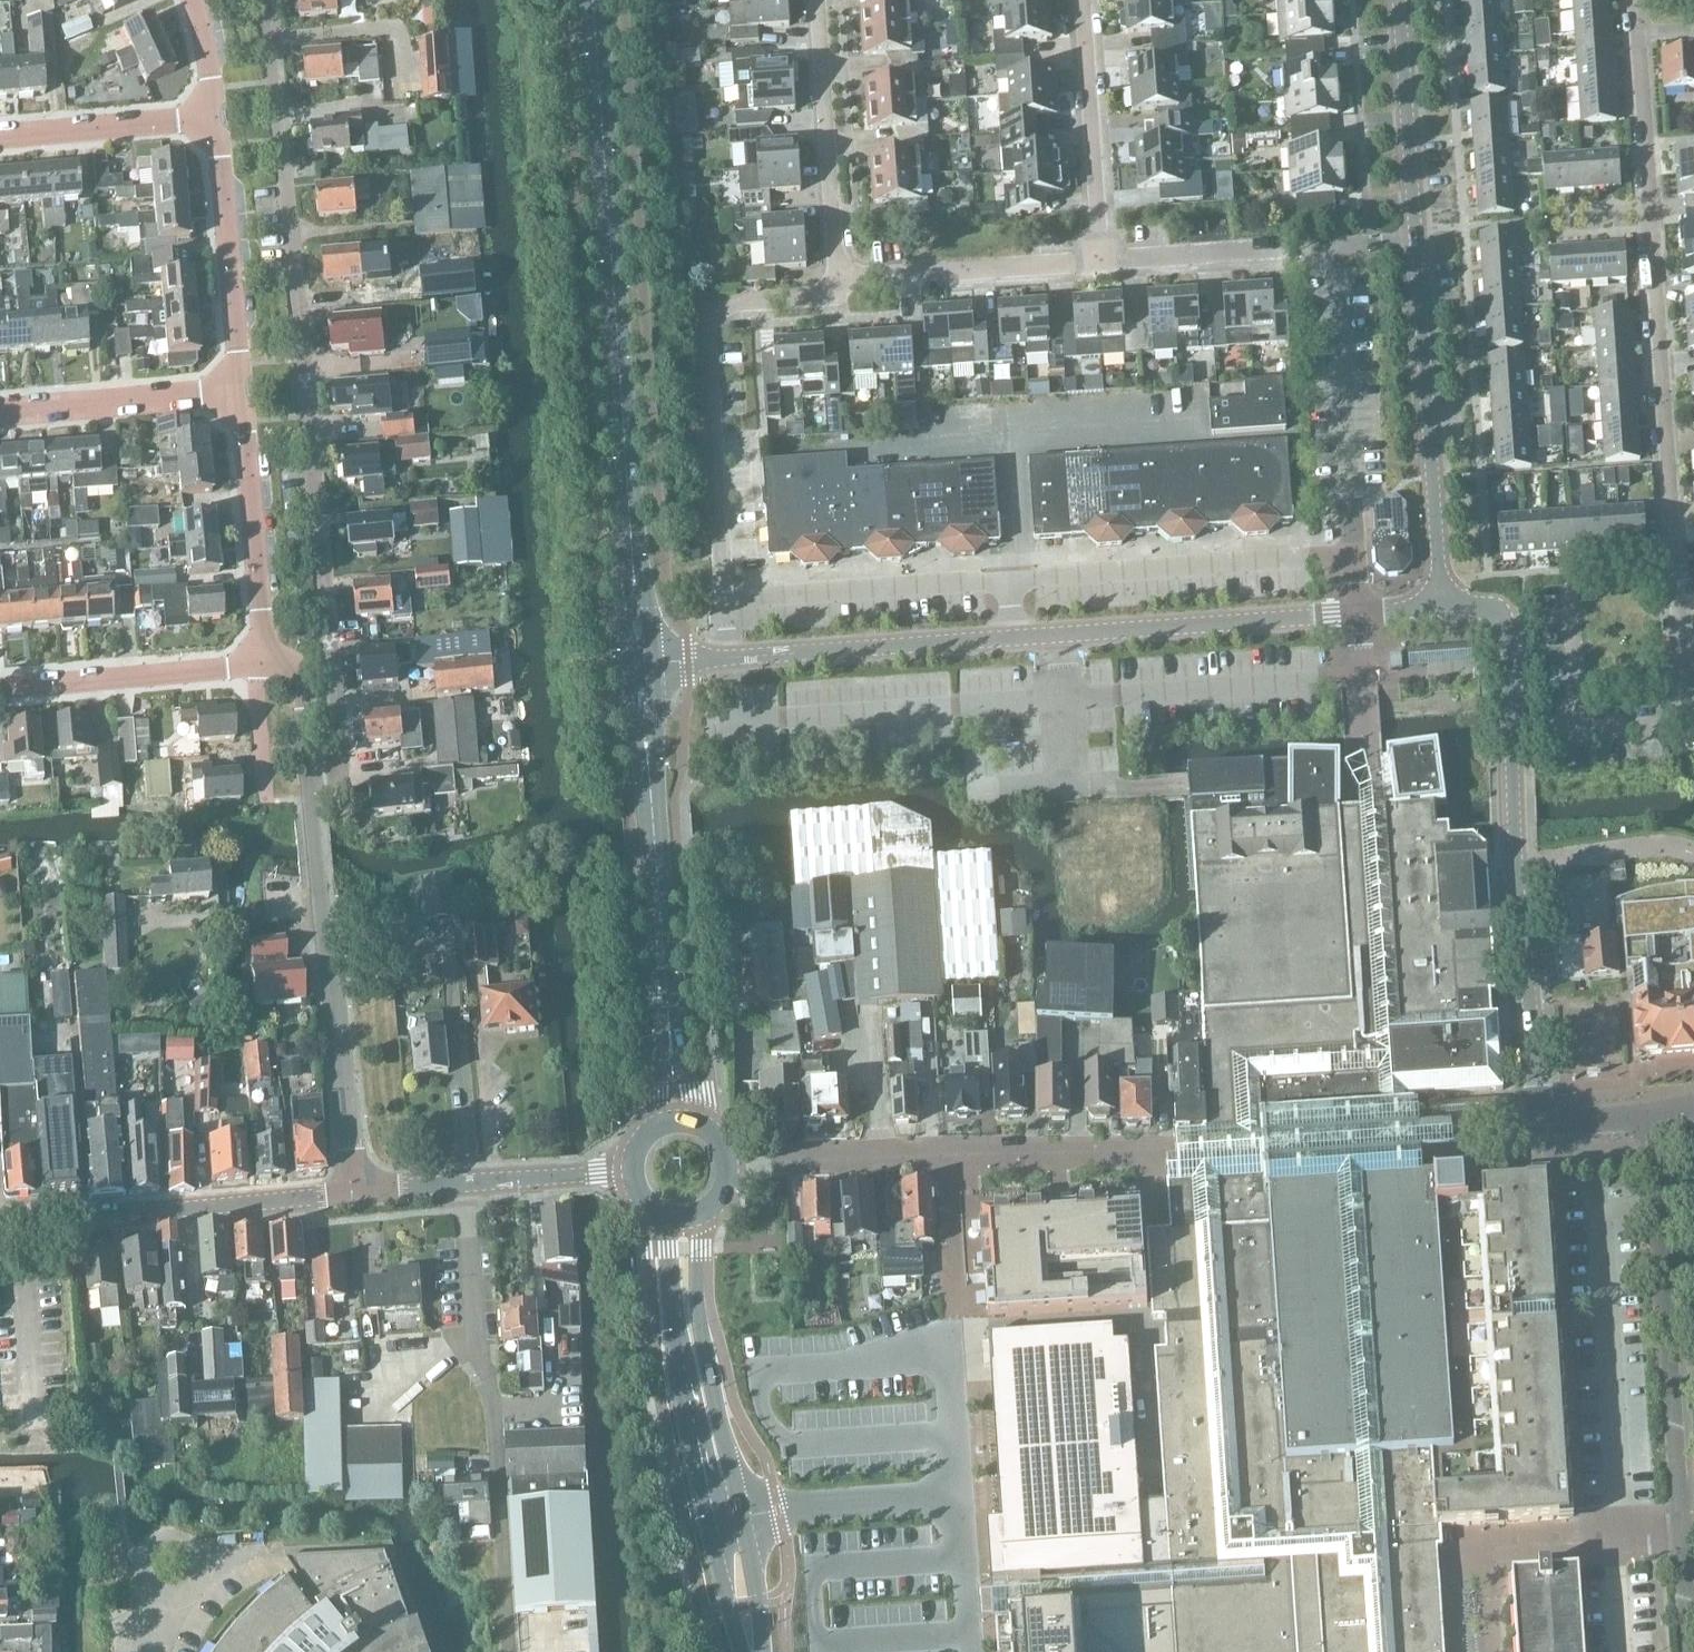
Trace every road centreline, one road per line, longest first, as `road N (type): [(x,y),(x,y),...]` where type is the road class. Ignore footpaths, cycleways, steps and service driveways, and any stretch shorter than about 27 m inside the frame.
road 1 (unclassified): [(731,657),(1442,605)]
road 2 (residential): [(1512,736),(1665,725),(1686,701),(1651,213)]
road 3 (tertiary): [(639,663),(592,0)]
road 4 (residential): [(1442,605),(1399,0)]
road 5 (residential): [(357,1192),(304,682),(290,667),(263,660)]
road 6 (residential): [(1689,1651),(1652,1112)]
road 7 (unclassified): [(1652,1112),(1544,1120),(1512,736)]
road 8 (residential): [(731,657),(708,330),(730,303),(816,296),(842,272)]
road 9 (tertiary): [(676,1123),(639,663)]
road 10 (tertiary): [(753,1651),(691,1335),(681,1216)]
road 11 (residential): [(0,1223),(357,1192)]
road 12 (residential): [(225,391),(238,347),(220,151),(204,117)]
road 13 (residential): [(357,1192),(634,1171)]
road 14 (residential): [(263,660),(244,431),(225,391)]
road 15 (residential): [(842,272),(818,0)]
road 16 (residential): [(0,688),(263,660)]
road 17 (residential): [(1100,259),(1083,0)]
road 18 (residential): [(842,272),(1100,259)]
road 19 (residential): [(0,411),(225,391)]
road 20 (residential): [(727,1161),(947,1155)]
road 21 (residential): [(0,135),(204,117)]
road 22 (residential): [(947,1155),(1144,1150)]
road 23 (unclassified): [(1512,736),(1502,617),(1482,605),(1442,605)]
road 24 (residential): [(1651,213),(1637,32)]
road 25 (residential): [(1100,259),(1271,247)]
road 26 (residential): [(954,1318),(947,1155)]

